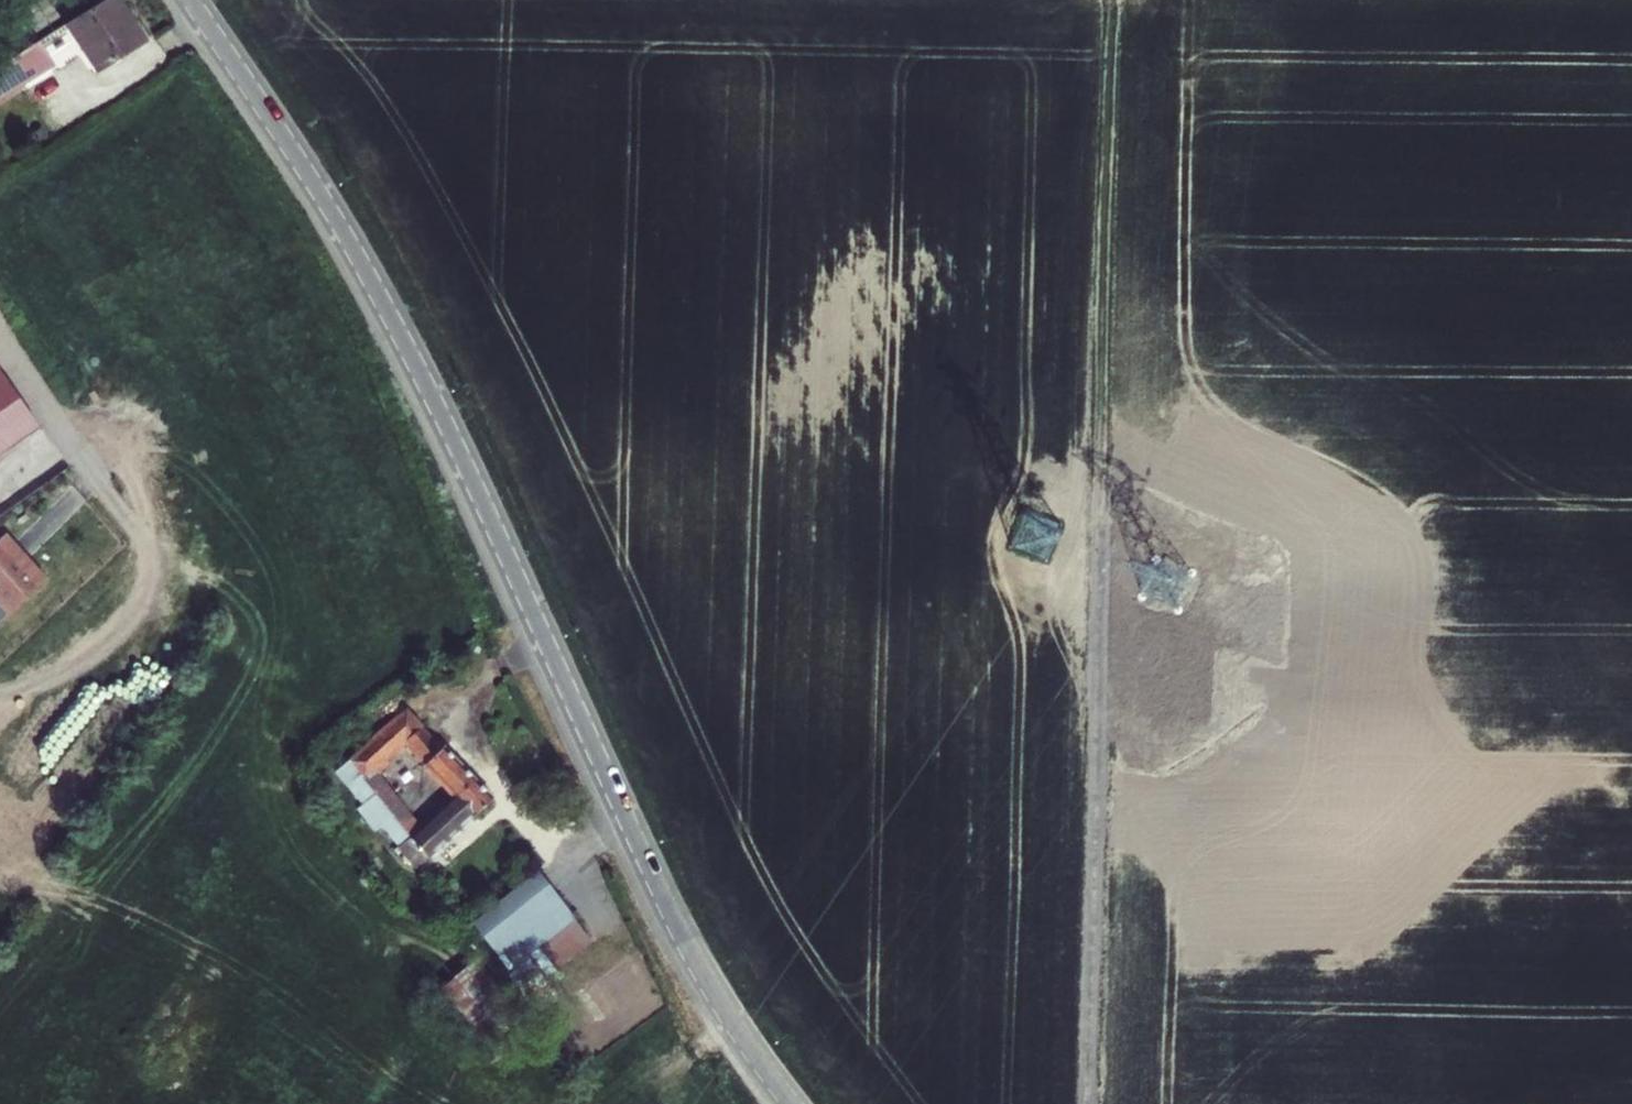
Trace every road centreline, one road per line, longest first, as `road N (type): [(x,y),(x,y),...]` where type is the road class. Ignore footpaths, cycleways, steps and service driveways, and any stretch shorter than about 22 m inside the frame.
road 1 (tertiary): [(188,0),(296,156),(388,315),(674,921),(792,1103)]

